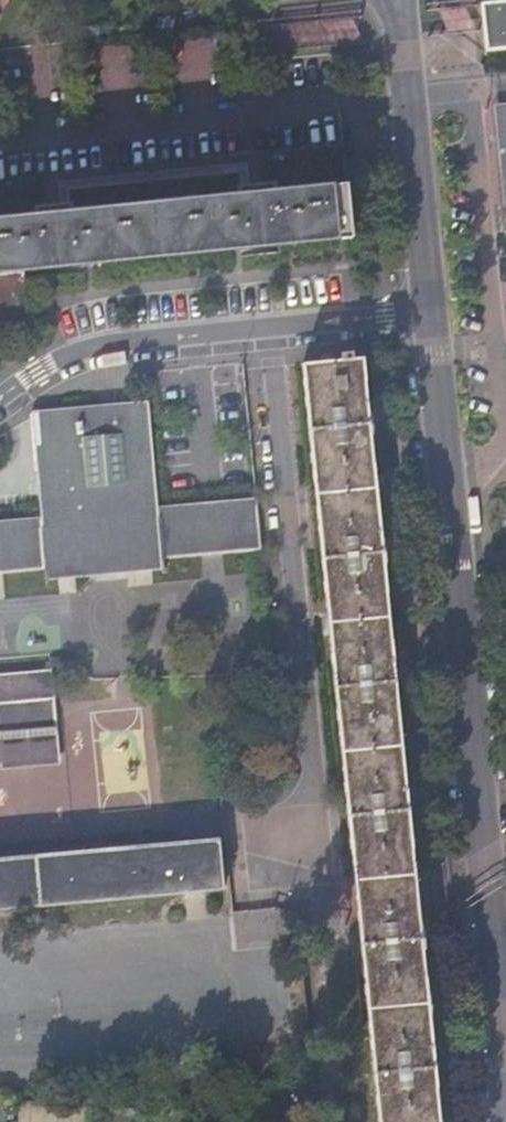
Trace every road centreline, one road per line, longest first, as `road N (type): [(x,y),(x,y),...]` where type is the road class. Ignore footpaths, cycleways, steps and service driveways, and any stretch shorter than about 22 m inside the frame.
road 1 (residential): [(425,307),(505,1067)]
road 2 (residential): [(425,307),(139,336),(81,350),(0,395)]
road 3 (residential): [(393,0),(425,307)]

